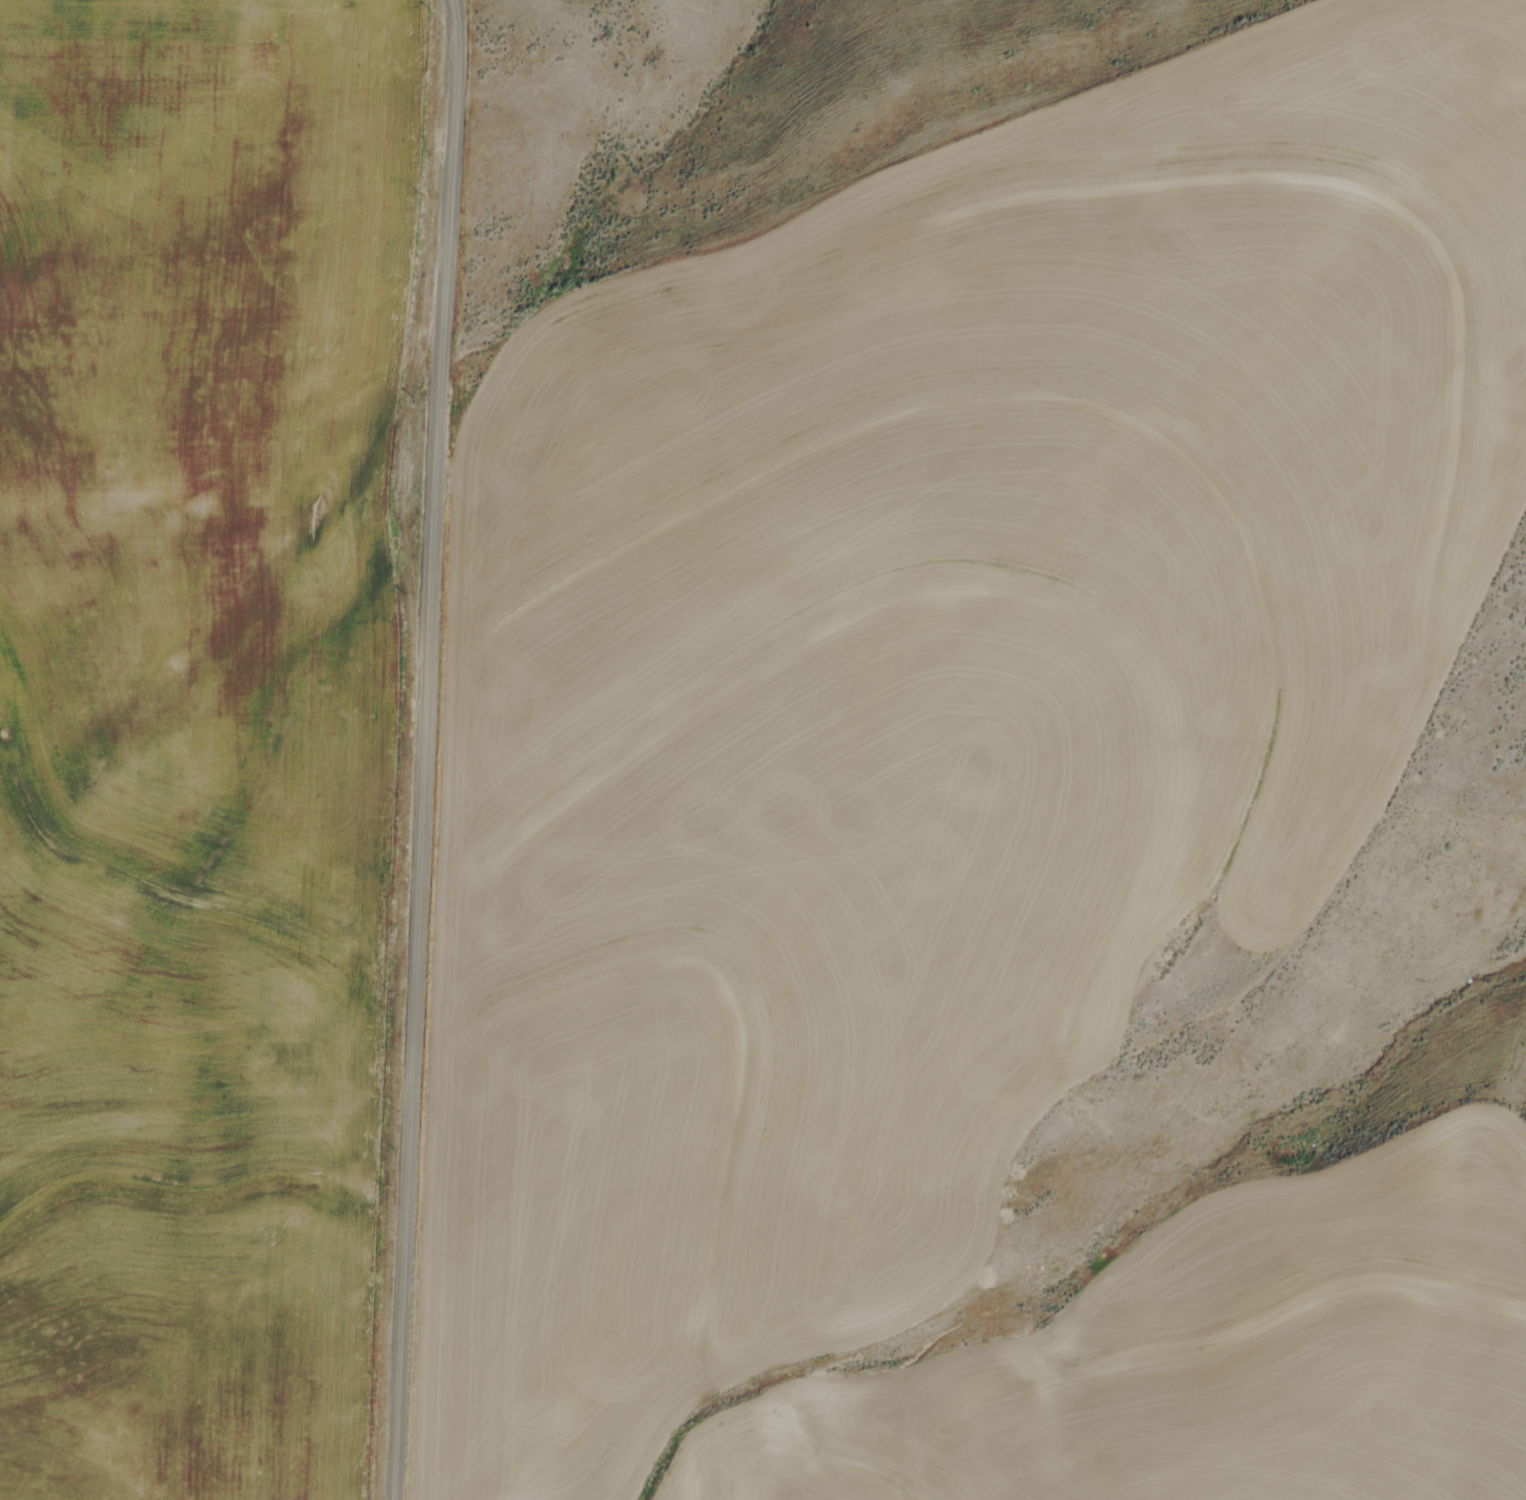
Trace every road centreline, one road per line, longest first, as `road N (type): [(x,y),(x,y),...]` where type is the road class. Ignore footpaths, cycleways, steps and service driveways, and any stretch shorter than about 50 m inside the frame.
road 1 (residential): [(397,1499),(456,0)]

